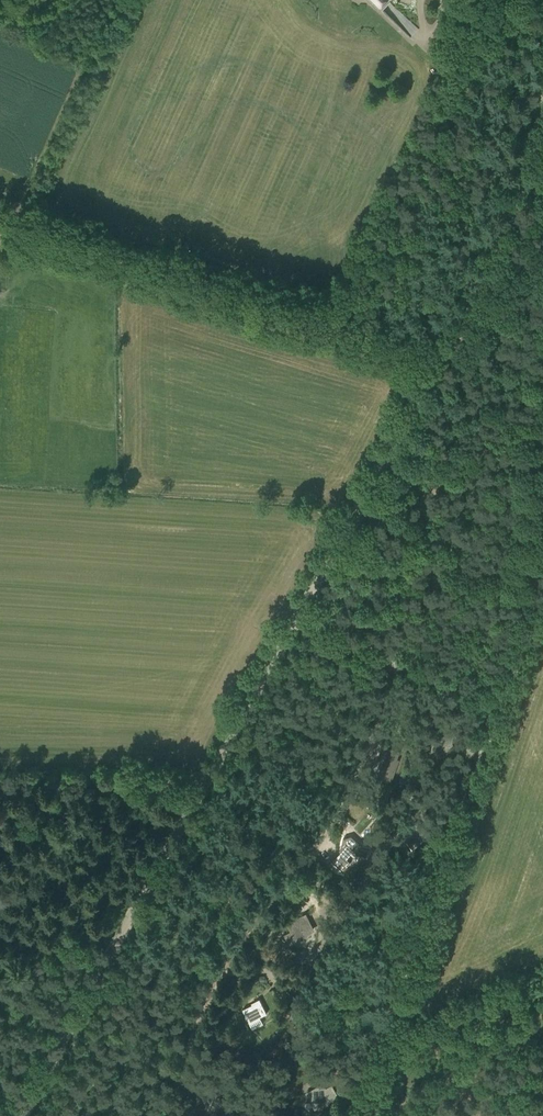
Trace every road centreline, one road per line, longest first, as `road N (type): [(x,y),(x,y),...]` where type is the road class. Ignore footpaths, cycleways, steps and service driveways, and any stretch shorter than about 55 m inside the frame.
road 1 (unclassified): [(296,627),(470,312),(542,90)]
road 2 (unclassified): [(19,1115),(296,627)]
road 3 (track): [(443,361),(0,227)]
road 4 (track): [(350,1115),(496,714)]
road 5 (track): [(206,780),(129,780),(74,797)]

